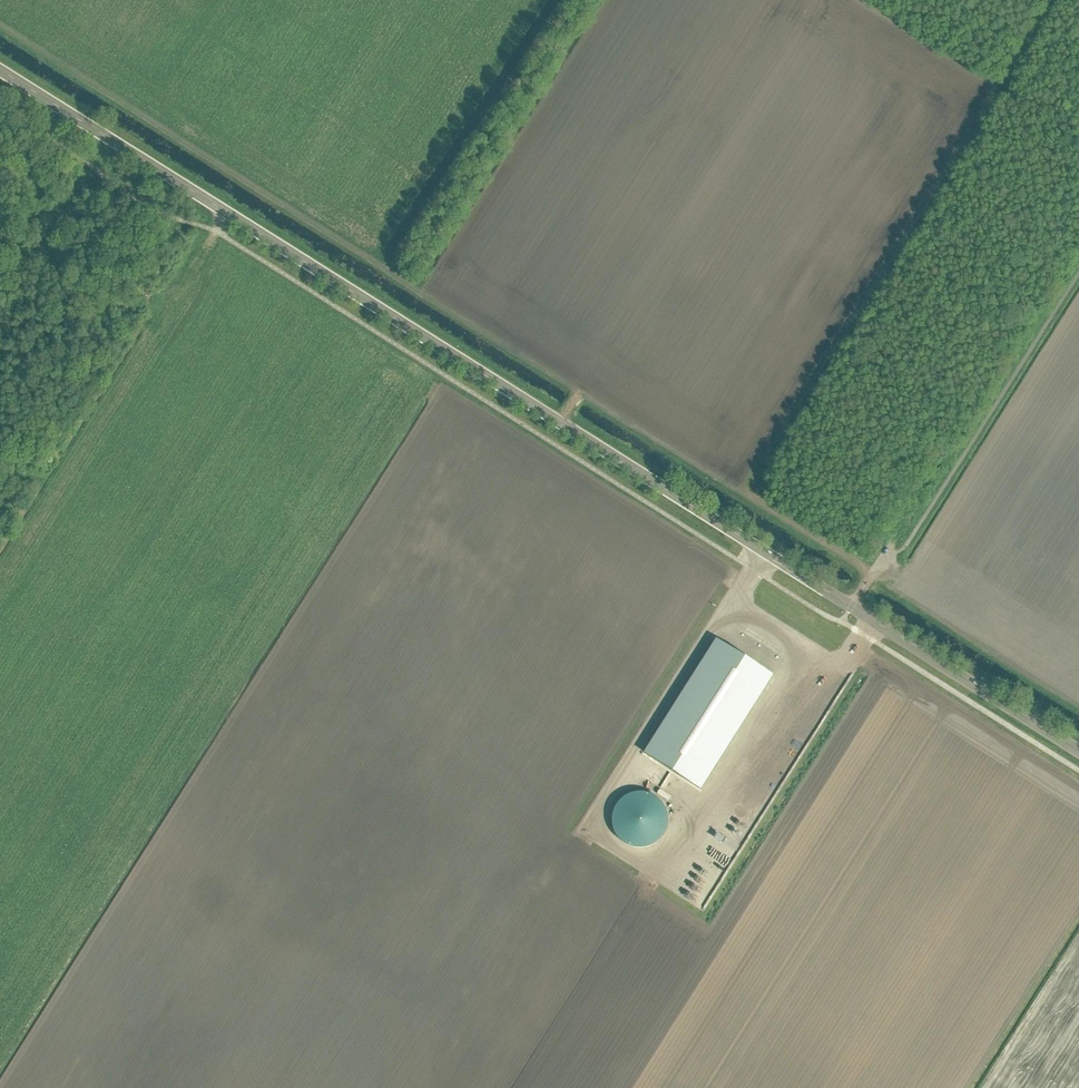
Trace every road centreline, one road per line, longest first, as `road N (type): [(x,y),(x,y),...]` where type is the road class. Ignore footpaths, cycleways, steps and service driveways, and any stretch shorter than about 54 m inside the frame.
road 1 (tertiary): [(0,70),(852,607)]
road 2 (track): [(893,552),(1078,260)]
road 3 (tertiary): [(852,607),(1078,751)]
road 4 (track): [(116,143),(99,173),(51,216),(33,264),(0,278)]
road 5 (track): [(747,493),(875,572)]

